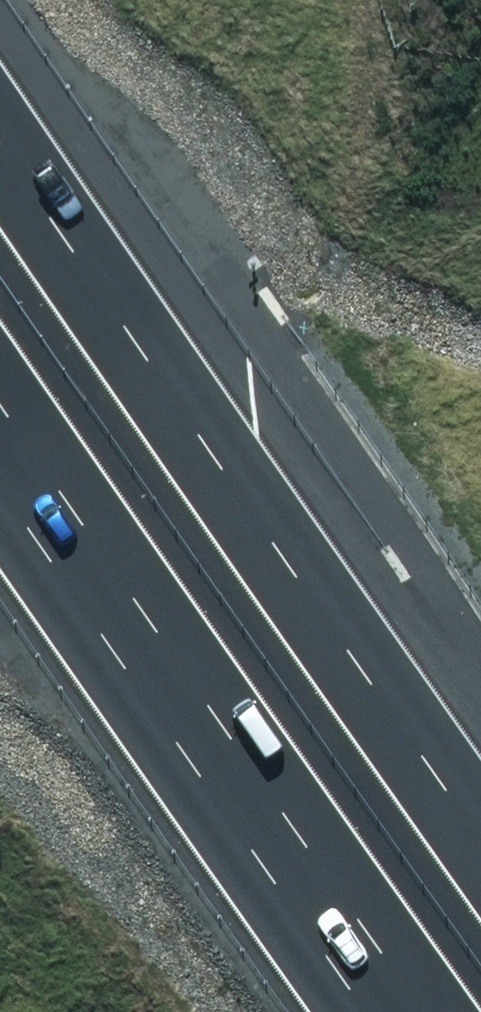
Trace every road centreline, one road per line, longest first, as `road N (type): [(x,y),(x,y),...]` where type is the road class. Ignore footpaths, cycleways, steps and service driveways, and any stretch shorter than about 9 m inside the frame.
road 1 (motorway): [(0,103),(480,808)]
road 2 (motorway): [(432,1011),(0,414)]

